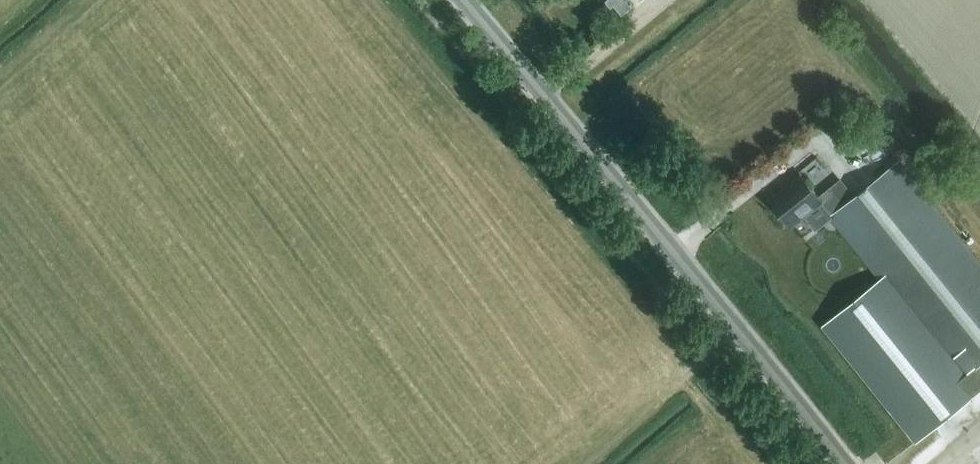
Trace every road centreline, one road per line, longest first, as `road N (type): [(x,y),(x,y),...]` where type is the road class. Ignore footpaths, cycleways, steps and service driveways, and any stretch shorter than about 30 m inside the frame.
road 1 (tertiary): [(842,463),(463,0)]

